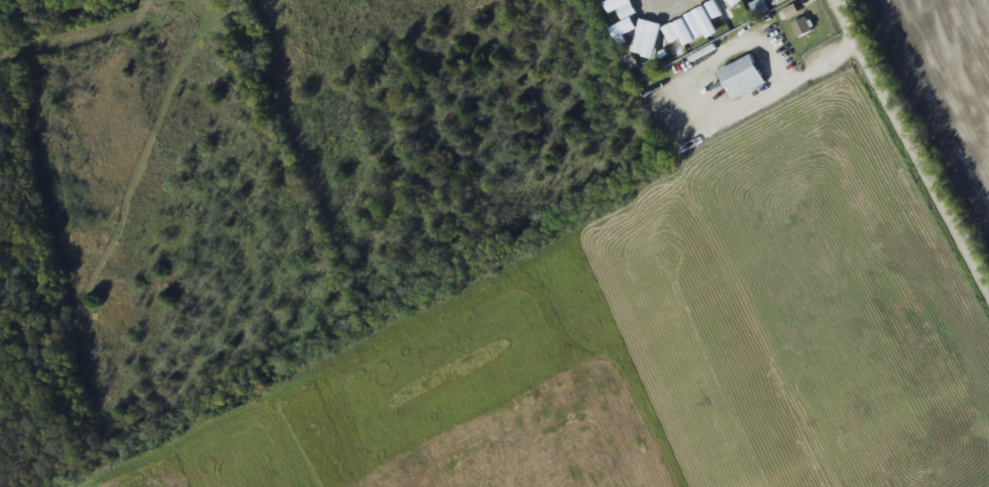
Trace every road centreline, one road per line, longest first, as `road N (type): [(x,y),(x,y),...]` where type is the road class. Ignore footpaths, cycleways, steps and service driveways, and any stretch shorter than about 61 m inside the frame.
road 1 (residential): [(835,0),(988,289)]

